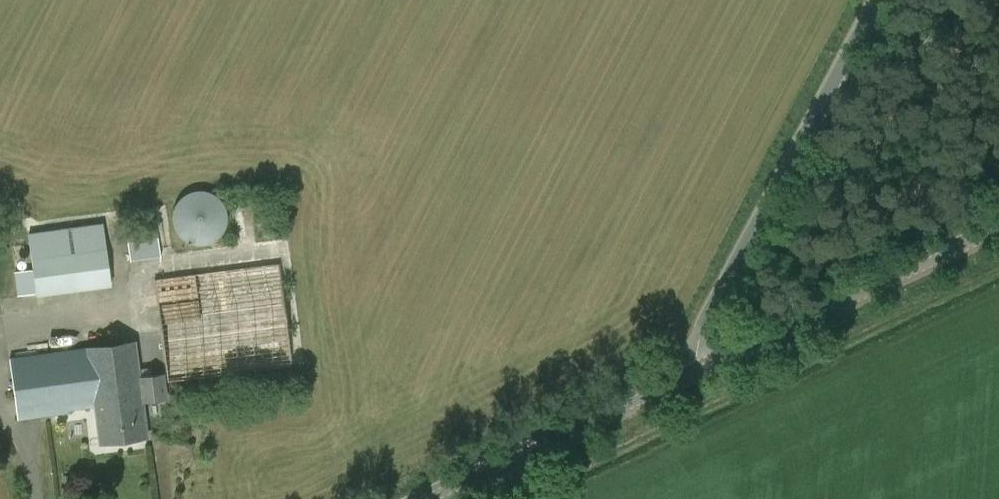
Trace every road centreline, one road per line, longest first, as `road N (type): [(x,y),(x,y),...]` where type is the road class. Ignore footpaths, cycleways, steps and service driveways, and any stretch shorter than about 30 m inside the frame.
road 1 (unclassified): [(697,370),(704,321),(875,0)]
road 2 (tertiary): [(697,370),(998,229)]
road 3 (tertiary): [(697,370),(509,460)]

